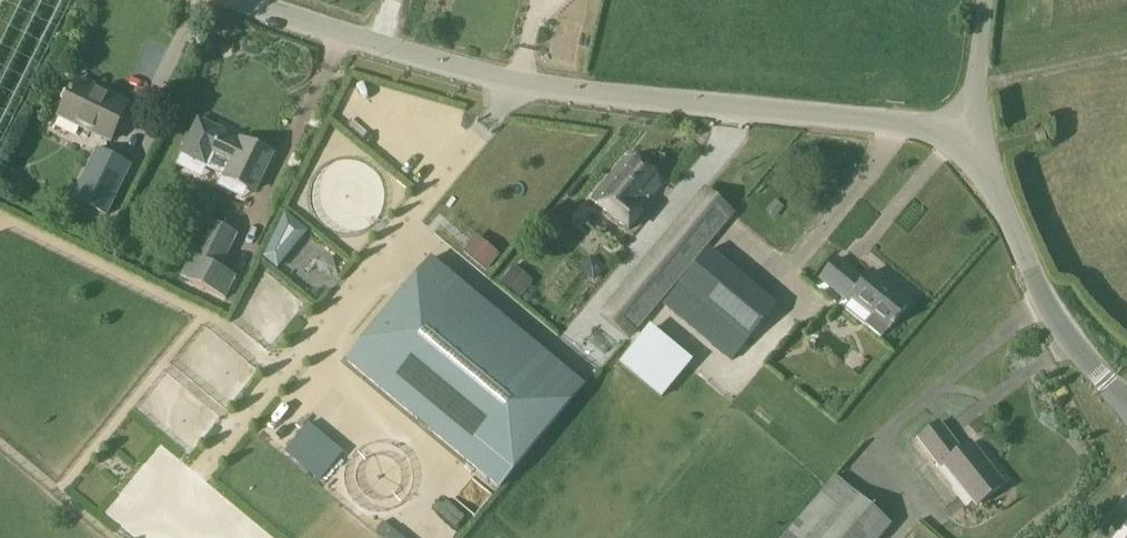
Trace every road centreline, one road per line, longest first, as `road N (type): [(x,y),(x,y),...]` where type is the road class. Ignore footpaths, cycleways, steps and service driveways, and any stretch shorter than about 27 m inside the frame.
road 1 (unclassified): [(224,0),(472,76),(580,96),(976,136)]
road 2 (unclassified): [(1126,407),(1022,268),(988,192),(976,136)]
road 3 (unclassified): [(976,136),(988,0)]

